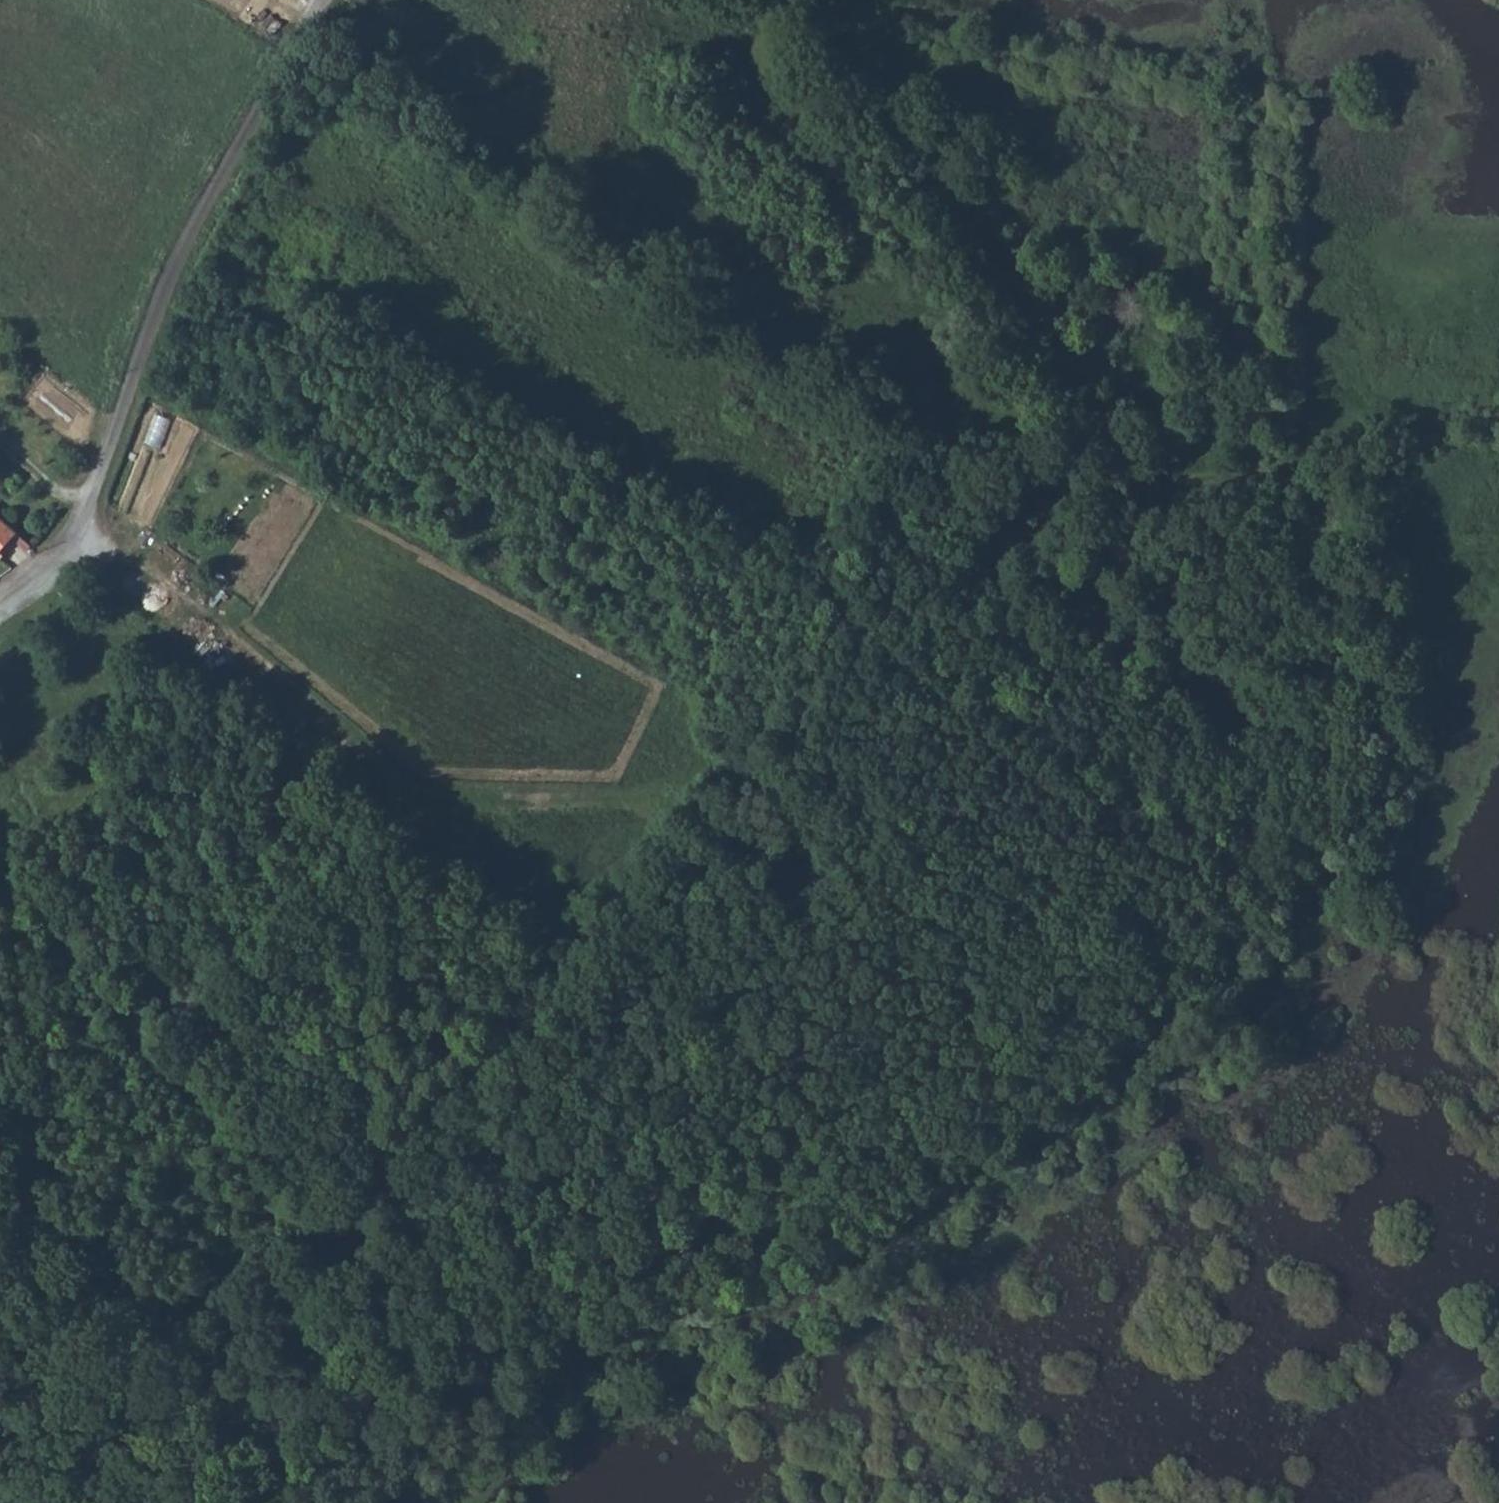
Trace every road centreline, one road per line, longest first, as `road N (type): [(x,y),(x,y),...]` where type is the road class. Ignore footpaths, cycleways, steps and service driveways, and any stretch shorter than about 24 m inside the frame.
road 1 (unclassified): [(0,600),(72,534),(177,246),(319,0)]

